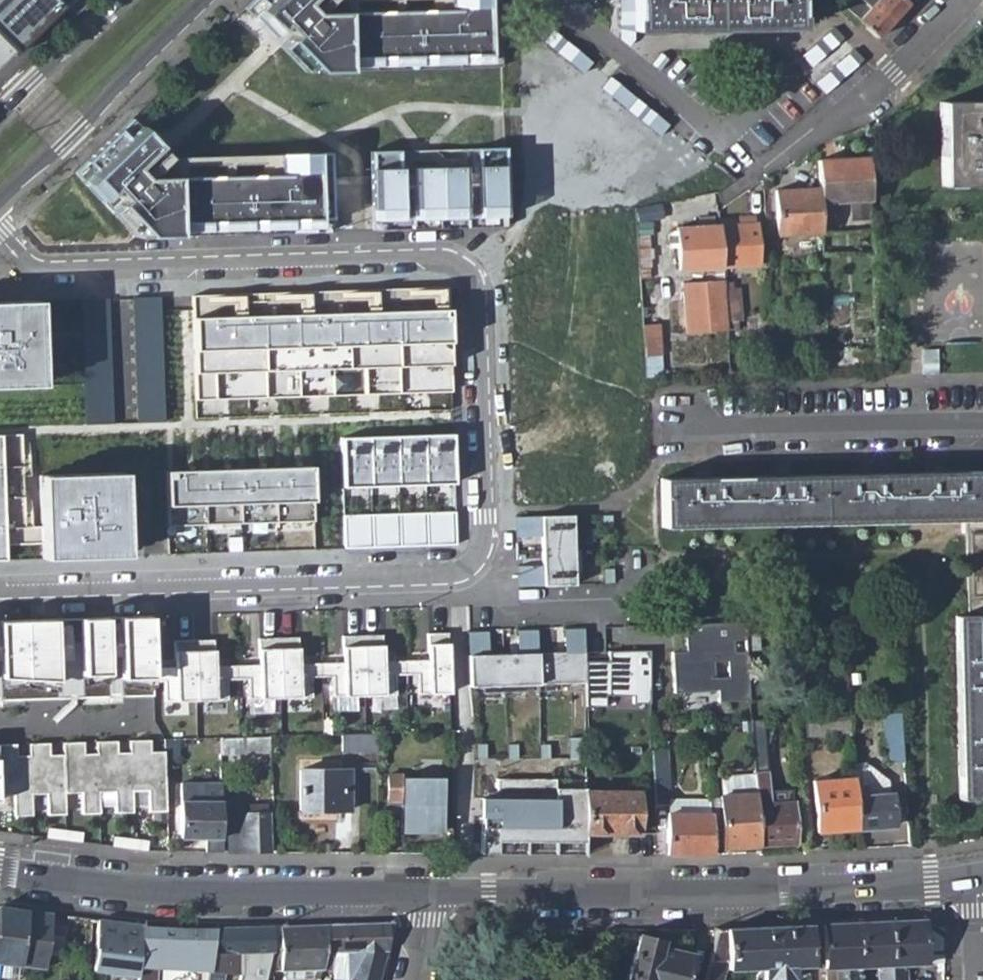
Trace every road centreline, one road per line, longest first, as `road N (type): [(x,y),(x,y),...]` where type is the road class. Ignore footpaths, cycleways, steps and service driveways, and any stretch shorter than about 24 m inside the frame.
road 1 (residential): [(0,593),(459,579),(485,551),(487,512),(480,289),(470,268),(449,259),(39,269),(0,231)]
road 2 (residential): [(430,896),(814,892),(976,878)]
road 3 (residential): [(0,868),(158,891),(430,896)]
road 4 (residential): [(683,425),(711,432),(982,431)]
road 5 (primary): [(0,204),(219,0)]
road 6 (residential): [(557,0),(725,137)]
road 7 (track): [(880,80),(734,193)]
road 8 (primary): [(121,0),(0,117)]

